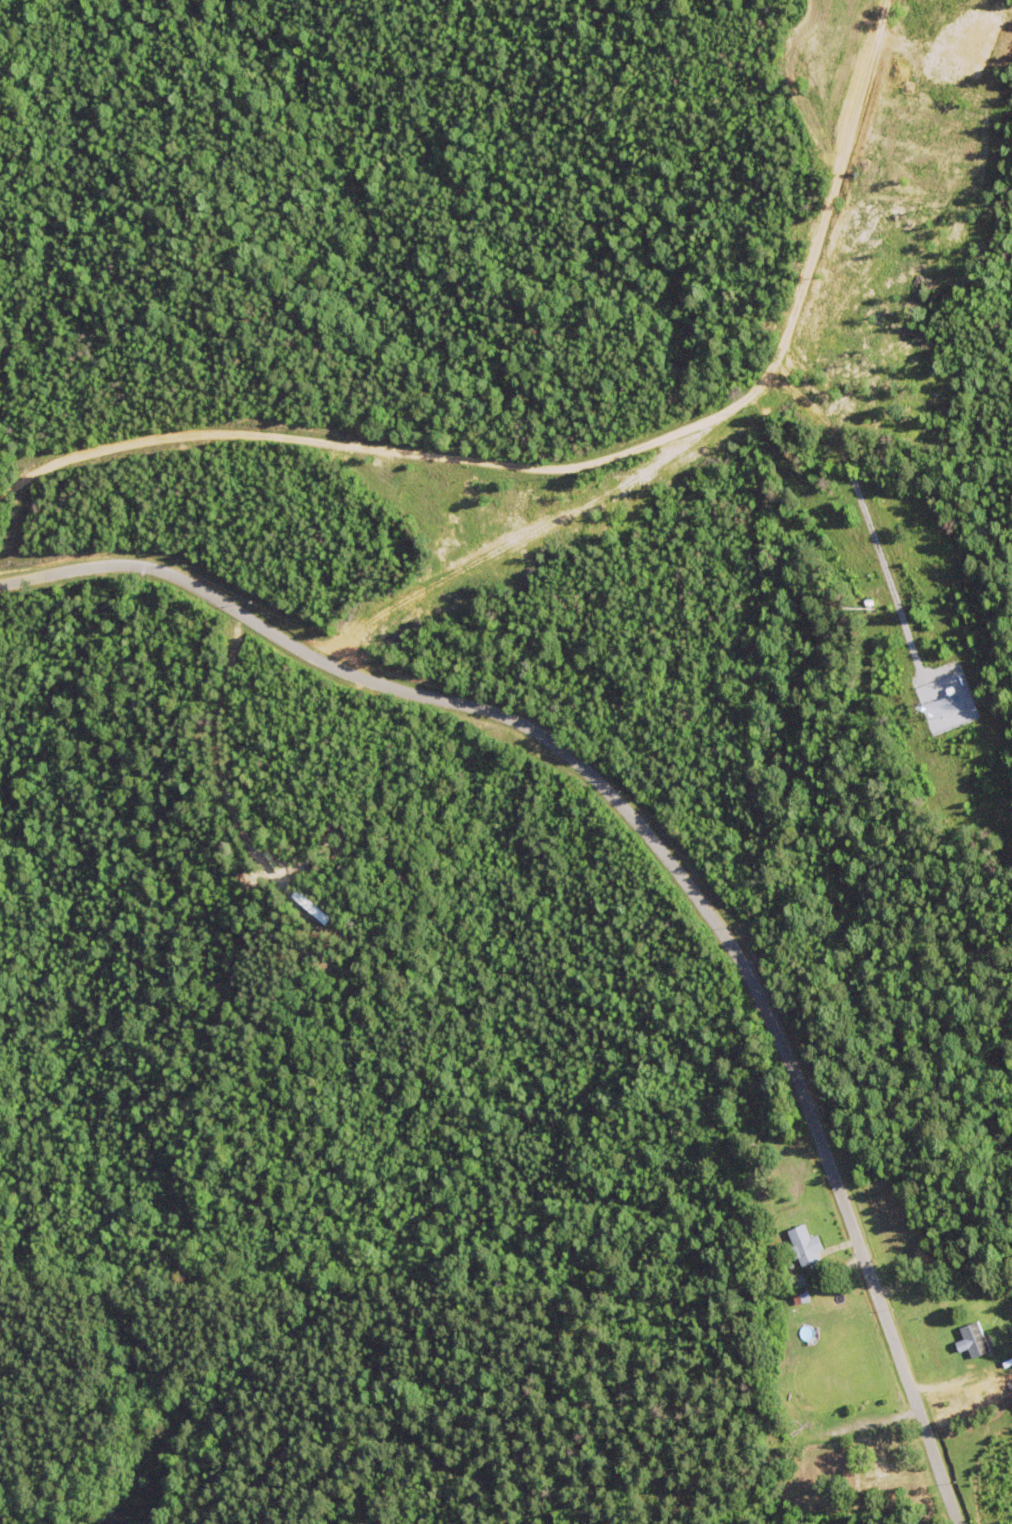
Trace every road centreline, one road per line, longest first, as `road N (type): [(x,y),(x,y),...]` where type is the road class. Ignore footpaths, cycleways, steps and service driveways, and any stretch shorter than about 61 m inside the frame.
road 1 (residential): [(1011,1523),(869,1192),(874,1172),(763,955),(662,829),(582,758),(275,606),(180,591),(0,605)]
road 2 (residential): [(0,512),(74,460),(165,425),(617,445),(733,414),(788,379),(863,217),(901,0)]

